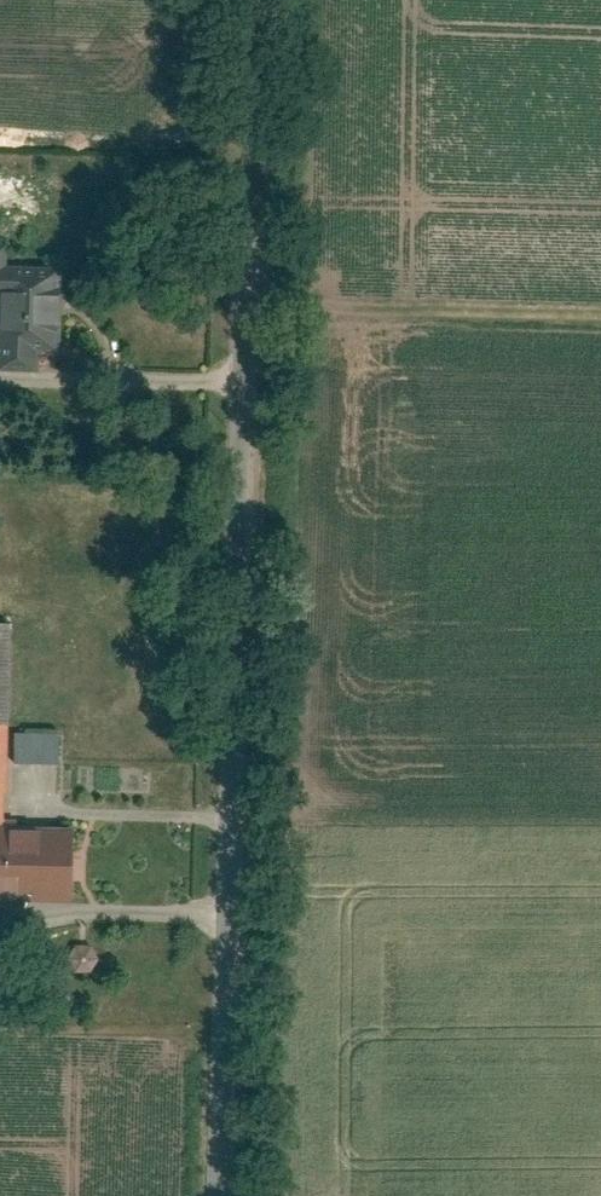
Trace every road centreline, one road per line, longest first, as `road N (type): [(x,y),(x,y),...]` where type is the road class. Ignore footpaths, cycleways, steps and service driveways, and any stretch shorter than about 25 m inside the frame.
road 1 (tertiary): [(251,0),(219,1195)]
road 2 (track): [(600,310),(243,300)]

